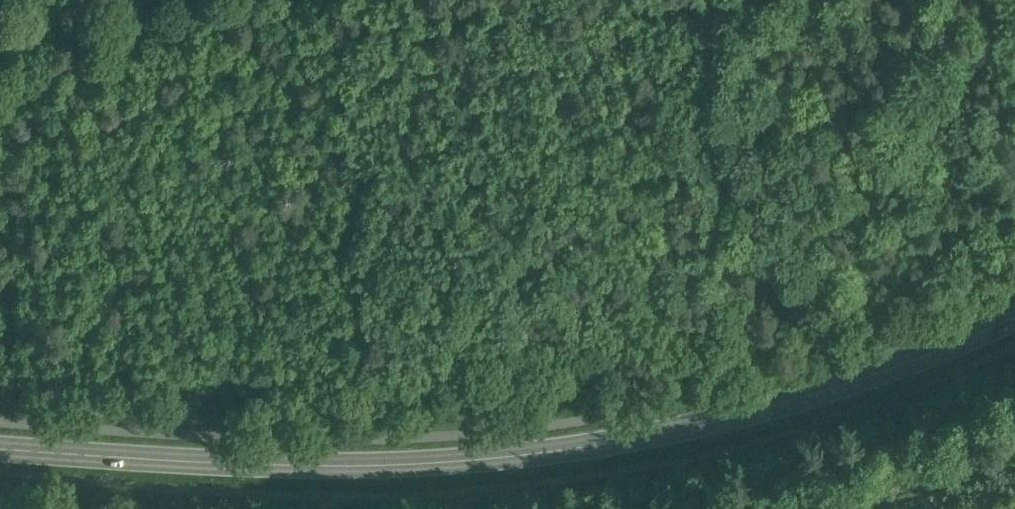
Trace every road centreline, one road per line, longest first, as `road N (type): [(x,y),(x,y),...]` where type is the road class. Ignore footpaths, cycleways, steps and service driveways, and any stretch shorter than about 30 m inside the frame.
road 1 (secondary): [(0,450),(322,467),(581,449),(839,387),(1014,318)]

